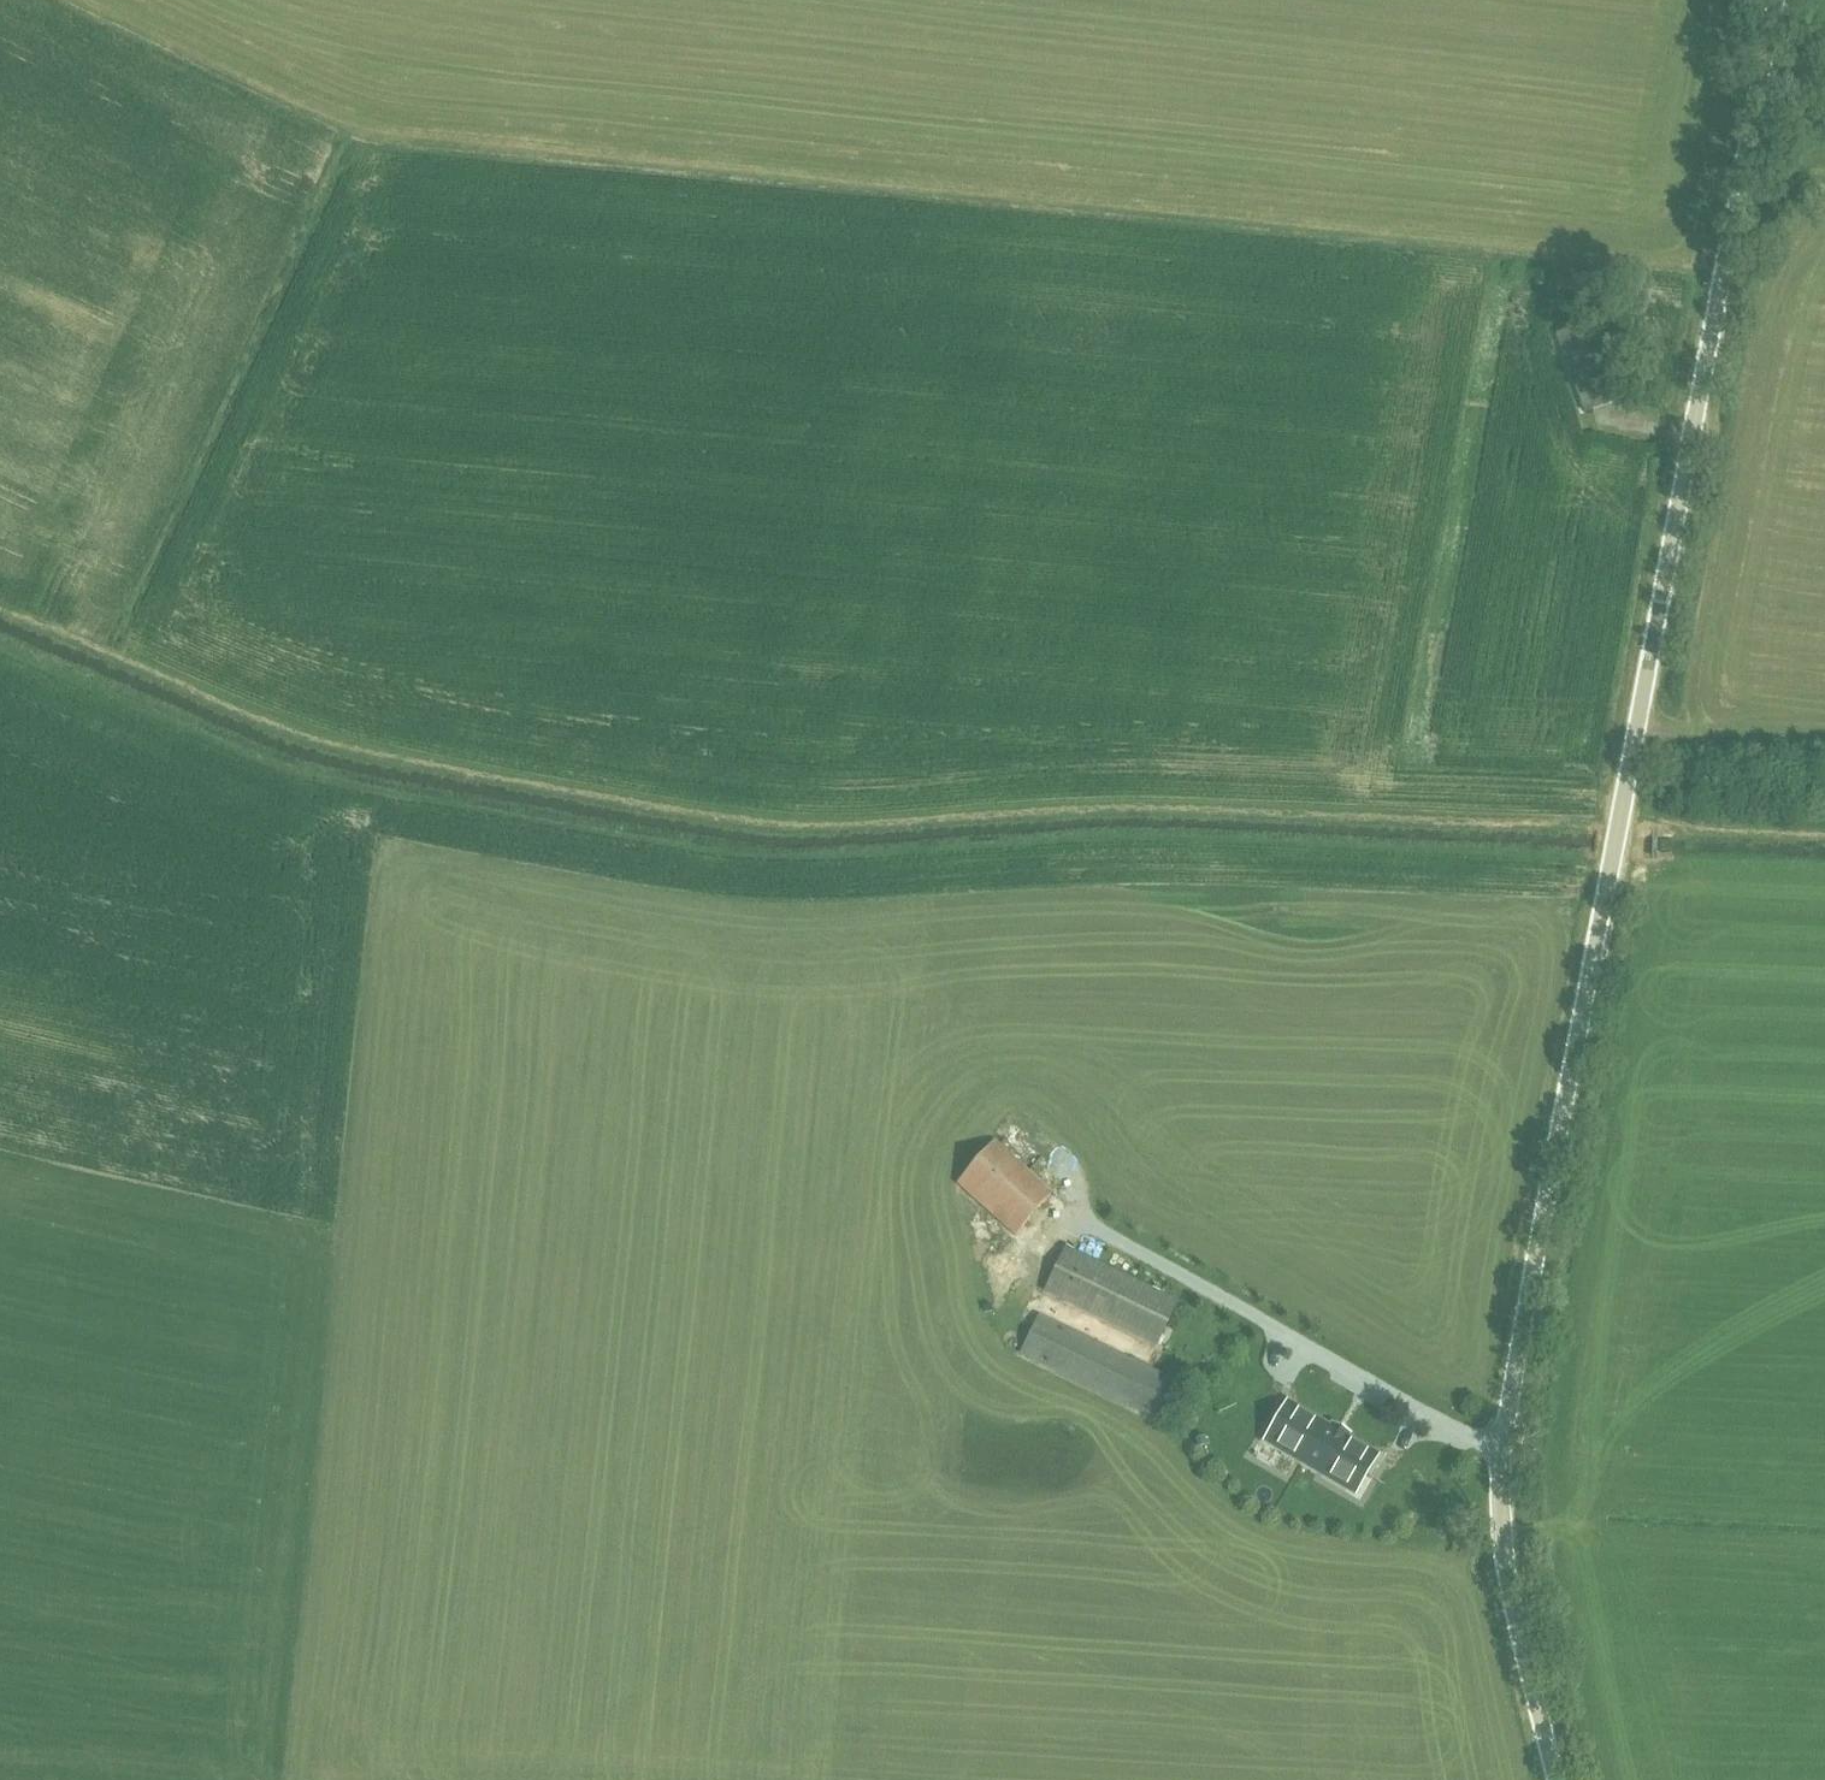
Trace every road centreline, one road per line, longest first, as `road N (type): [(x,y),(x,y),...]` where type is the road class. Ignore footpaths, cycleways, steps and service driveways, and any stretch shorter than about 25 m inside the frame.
road 1 (unclassified): [(1553,1779),(1498,1542),(1500,1433),(1776,0)]

